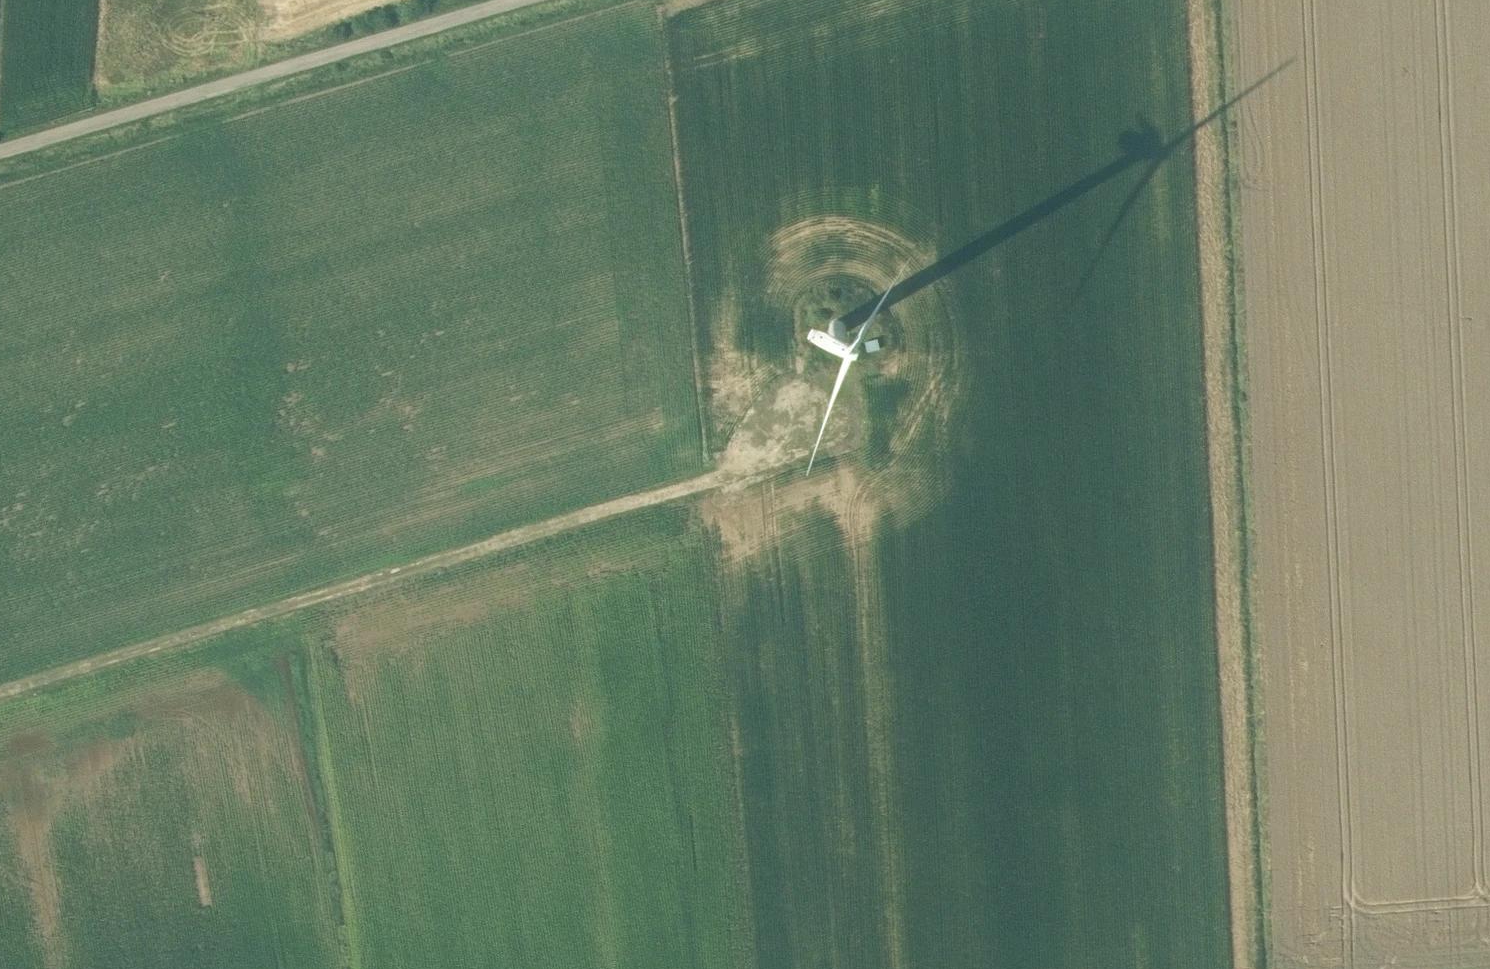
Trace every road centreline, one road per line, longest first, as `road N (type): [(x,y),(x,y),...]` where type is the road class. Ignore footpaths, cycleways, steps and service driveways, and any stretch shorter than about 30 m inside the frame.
road 1 (track): [(856,340),(855,433),(0,685)]
road 2 (unclassified): [(0,144),(496,0)]

